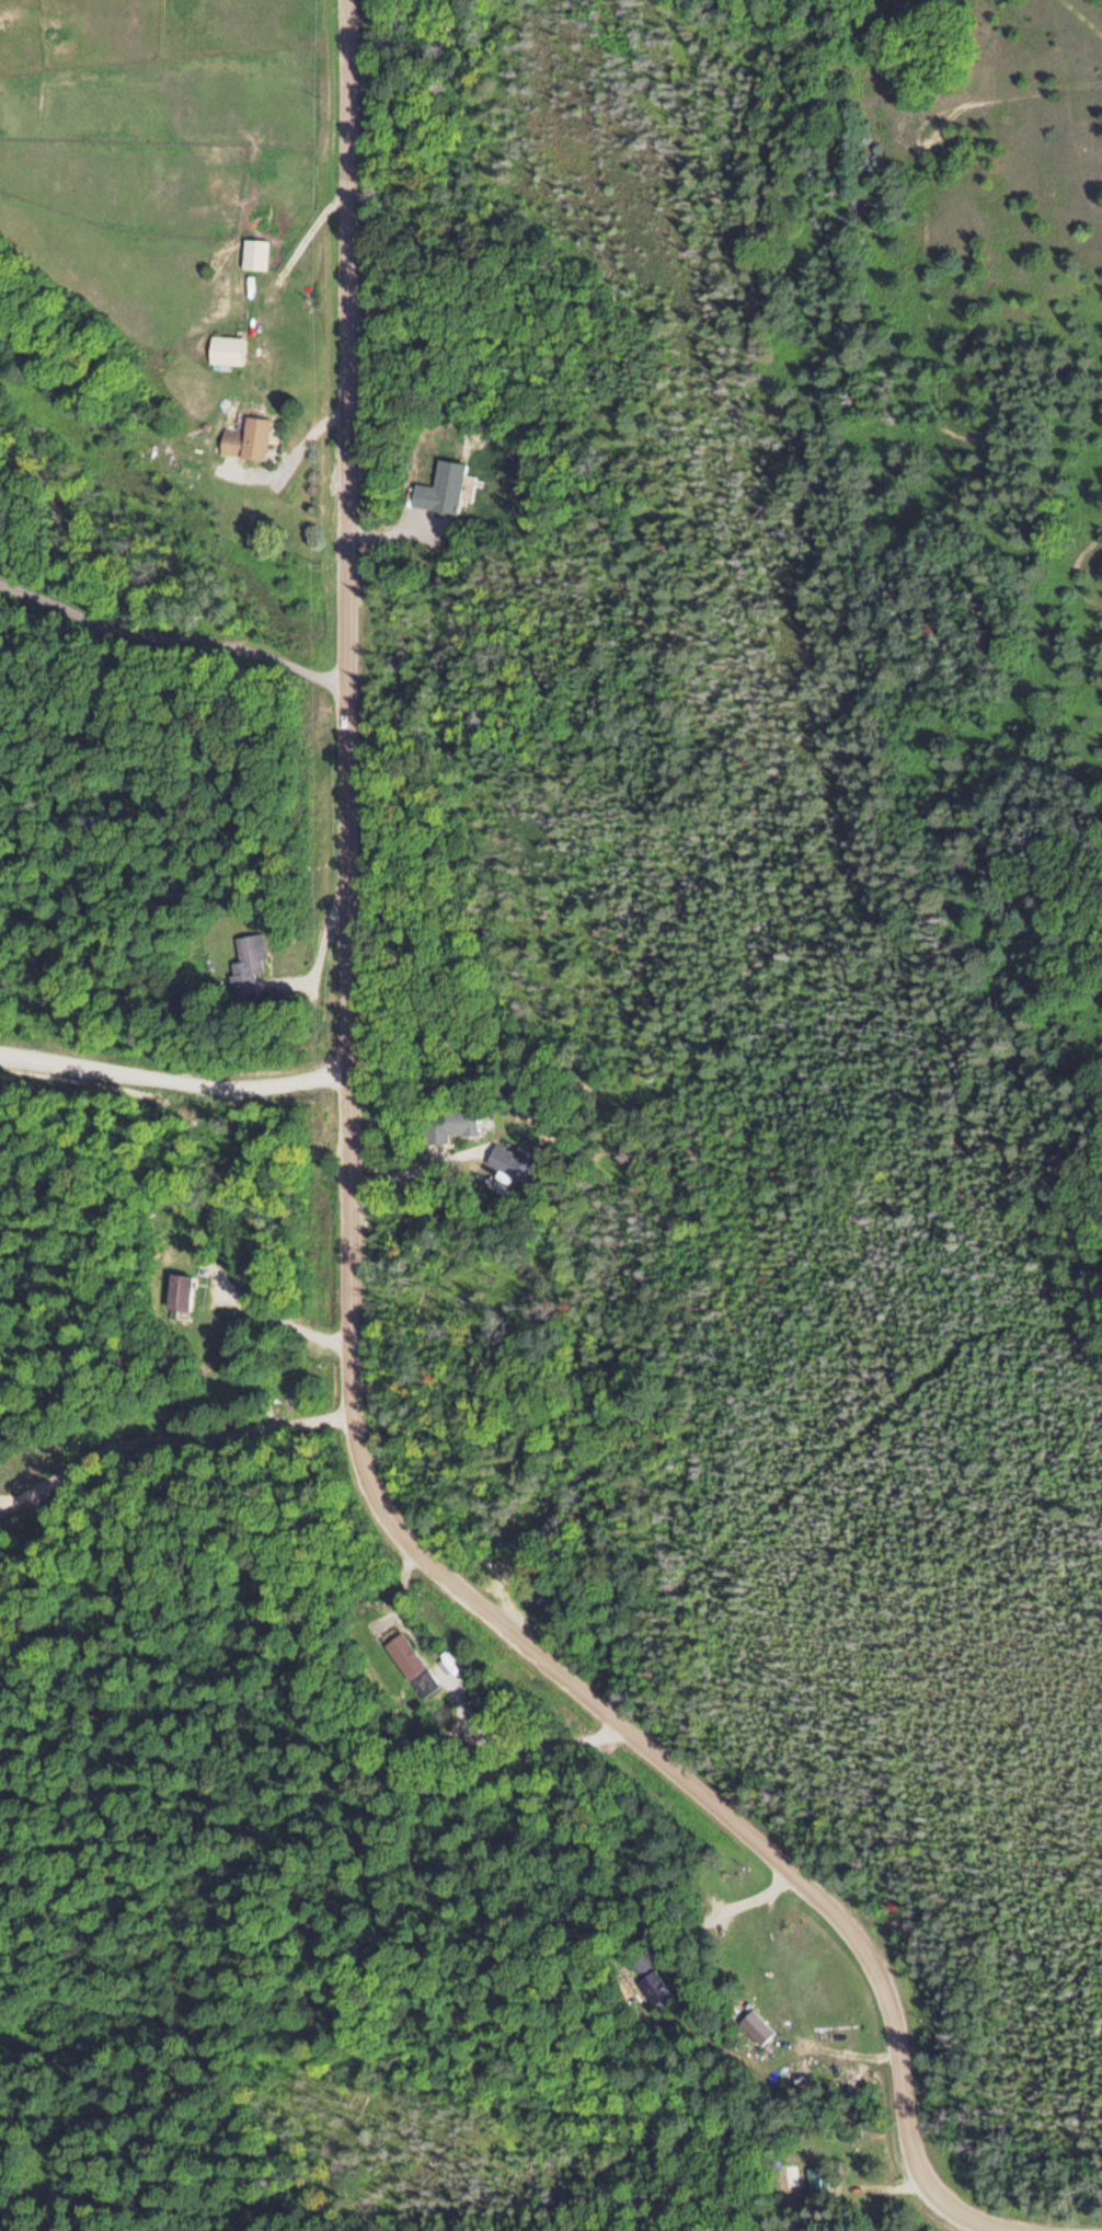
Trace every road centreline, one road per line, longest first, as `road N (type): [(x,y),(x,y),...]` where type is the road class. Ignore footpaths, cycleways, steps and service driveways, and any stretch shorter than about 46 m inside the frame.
road 1 (residential): [(985,2230),(954,2218),(910,2152),(892,2000),(846,1922),(375,1520),(353,1452),(345,0)]

